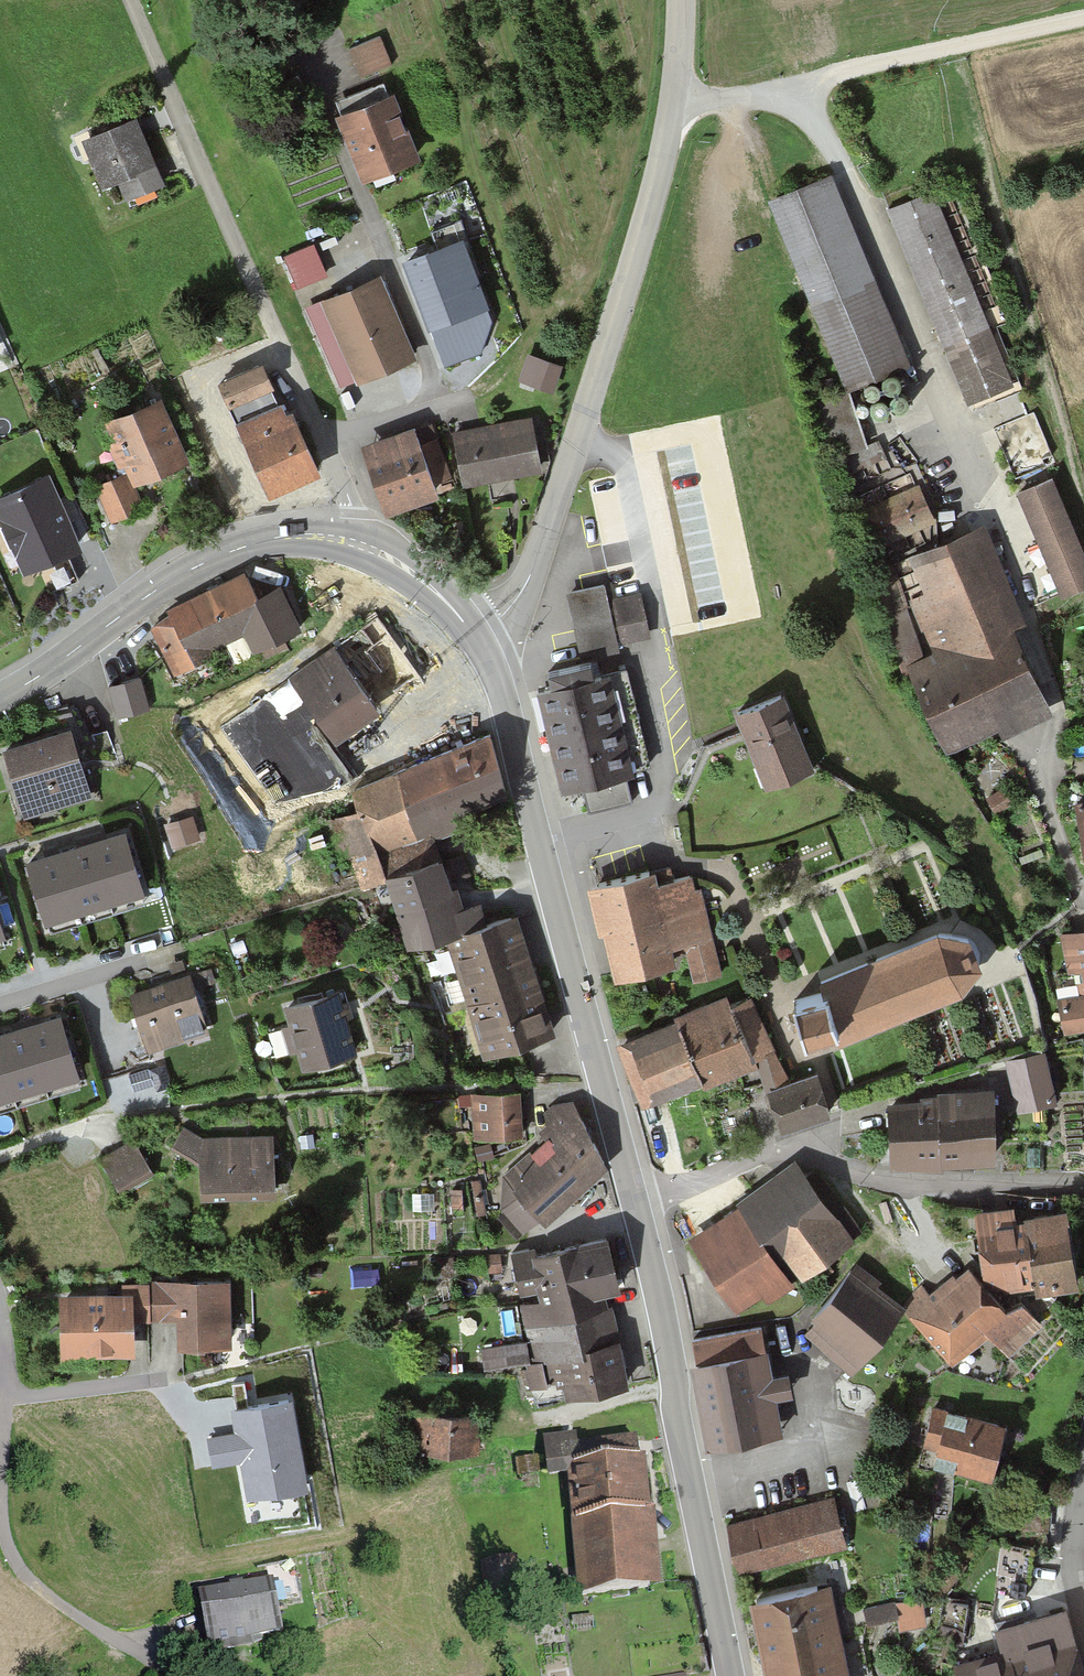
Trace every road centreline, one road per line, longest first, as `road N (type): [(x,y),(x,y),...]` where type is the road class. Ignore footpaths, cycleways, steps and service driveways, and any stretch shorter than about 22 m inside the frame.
road 1 (tertiary): [(476,637),(521,594),(538,559),(636,234),(666,108),(680,0)]
road 2 (residential): [(353,543),(353,506),(128,0)]
road 3 (tertiary): [(634,1200),(505,700),(476,637)]
road 4 (track): [(666,108),(786,92),(877,224),(986,506)]
road 5 (tertiary): [(731,1675),(634,1200)]
road 6 (residential): [(634,1200),(784,1147),(897,1180),(1083,1187)]
road 7 (residential): [(0,1350),(1,1535),(22,1575),(131,1652)]
road 8 (track): [(786,92),(1083,15)]
road 9 (tertiary): [(0,698),(193,567)]
road 10 (tertiary): [(353,543),(288,537),(193,567)]
road 11 (tertiary): [(476,637),(419,575),(353,543)]
road 12 (residential): [(1083,1493),(1074,1566),(1083,1620)]

